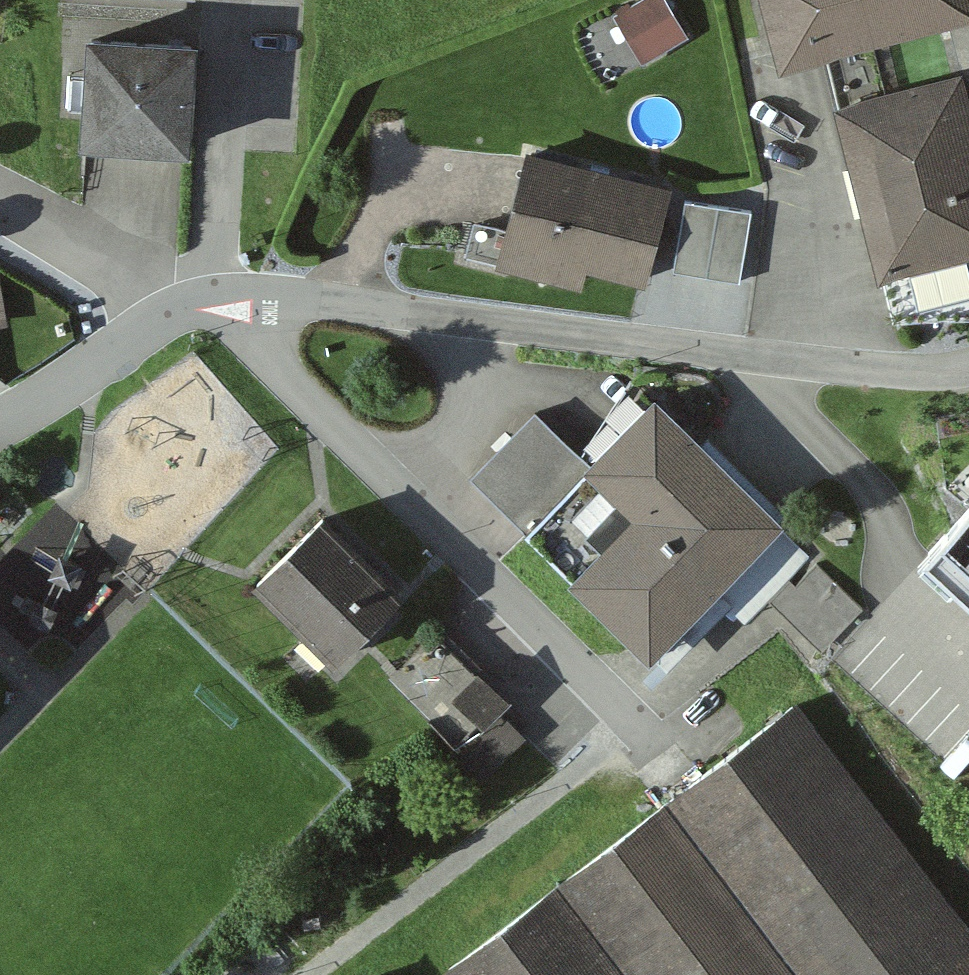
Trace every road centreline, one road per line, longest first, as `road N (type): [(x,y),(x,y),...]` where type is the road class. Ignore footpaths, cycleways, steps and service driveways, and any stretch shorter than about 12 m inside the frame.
road 1 (residential): [(224,308),(341,303),(935,379),(968,374)]
road 2 (residential): [(224,308),(668,746)]
road 3 (residential): [(0,429),(179,311),(224,308)]

